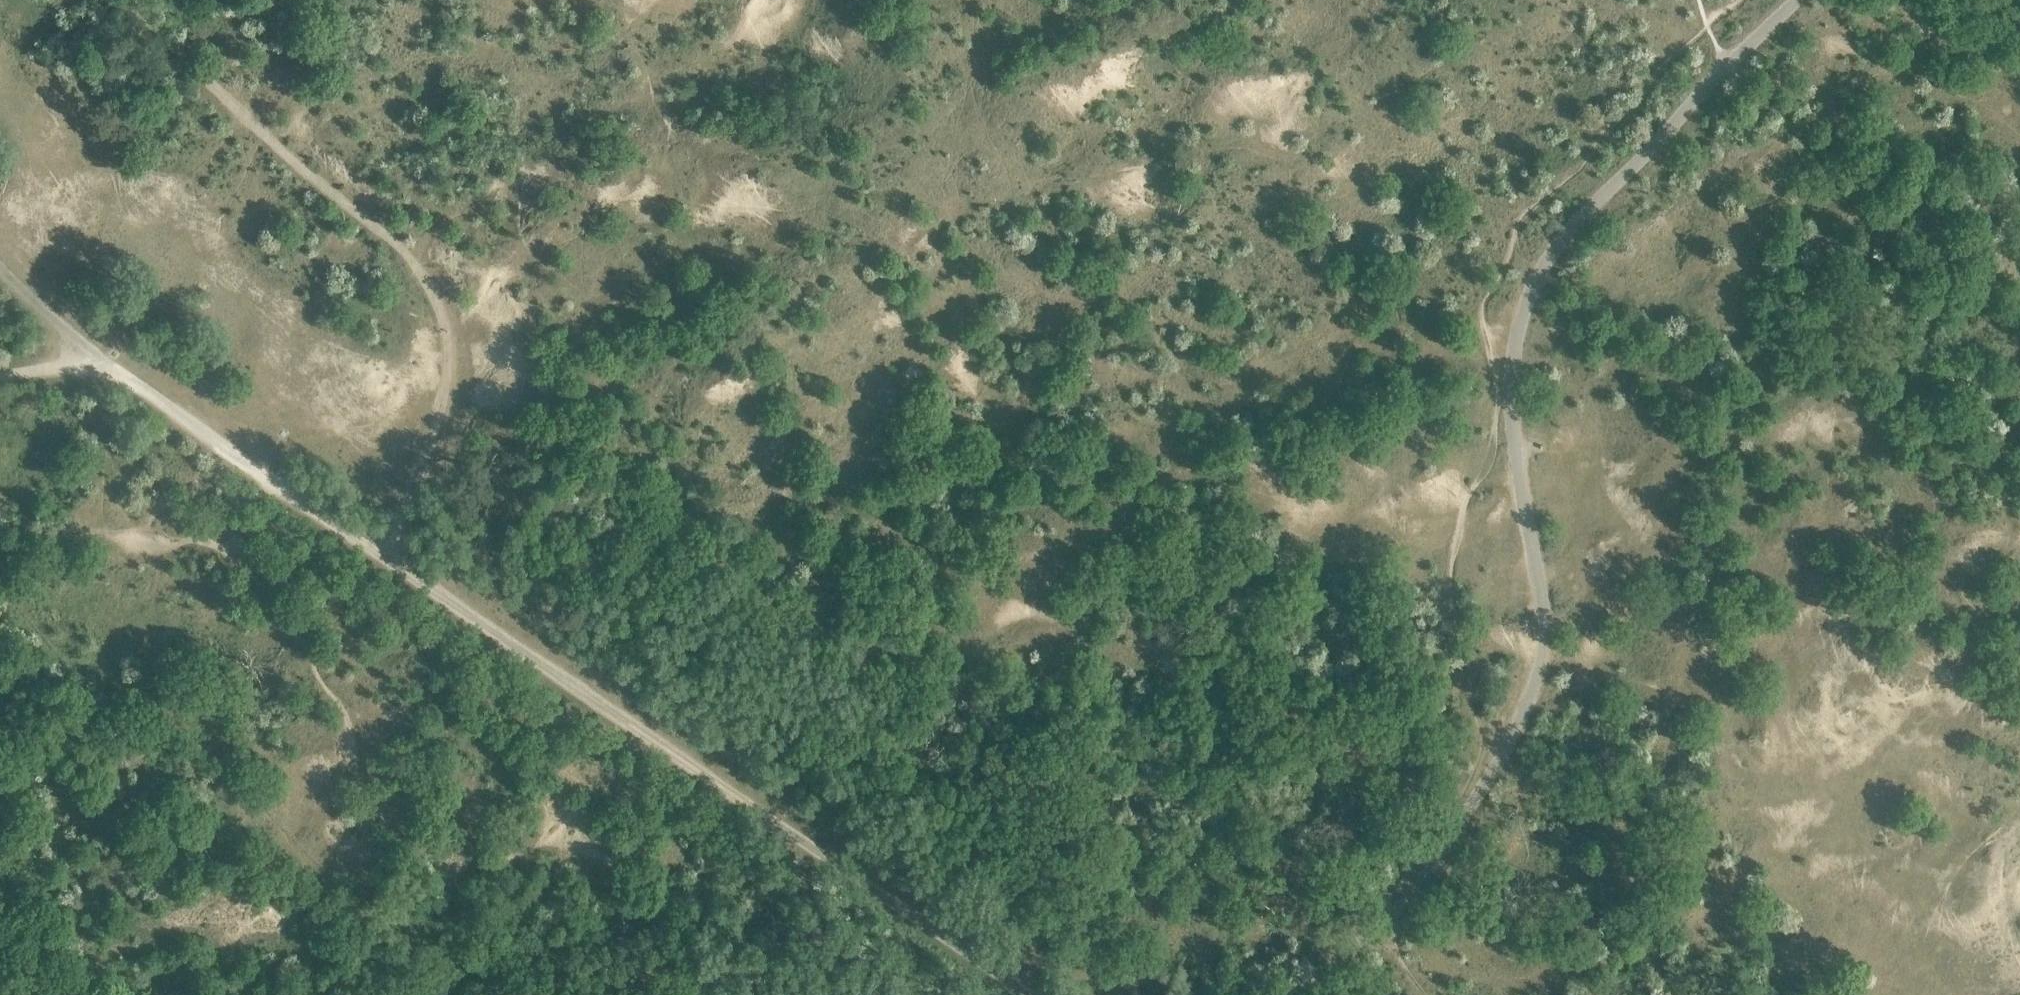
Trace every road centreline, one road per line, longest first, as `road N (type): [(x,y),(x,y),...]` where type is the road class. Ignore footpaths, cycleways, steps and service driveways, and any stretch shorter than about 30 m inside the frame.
road 1 (track): [(376,553),(446,404),(447,338),(436,294),(416,262),(256,126),(130,0)]

